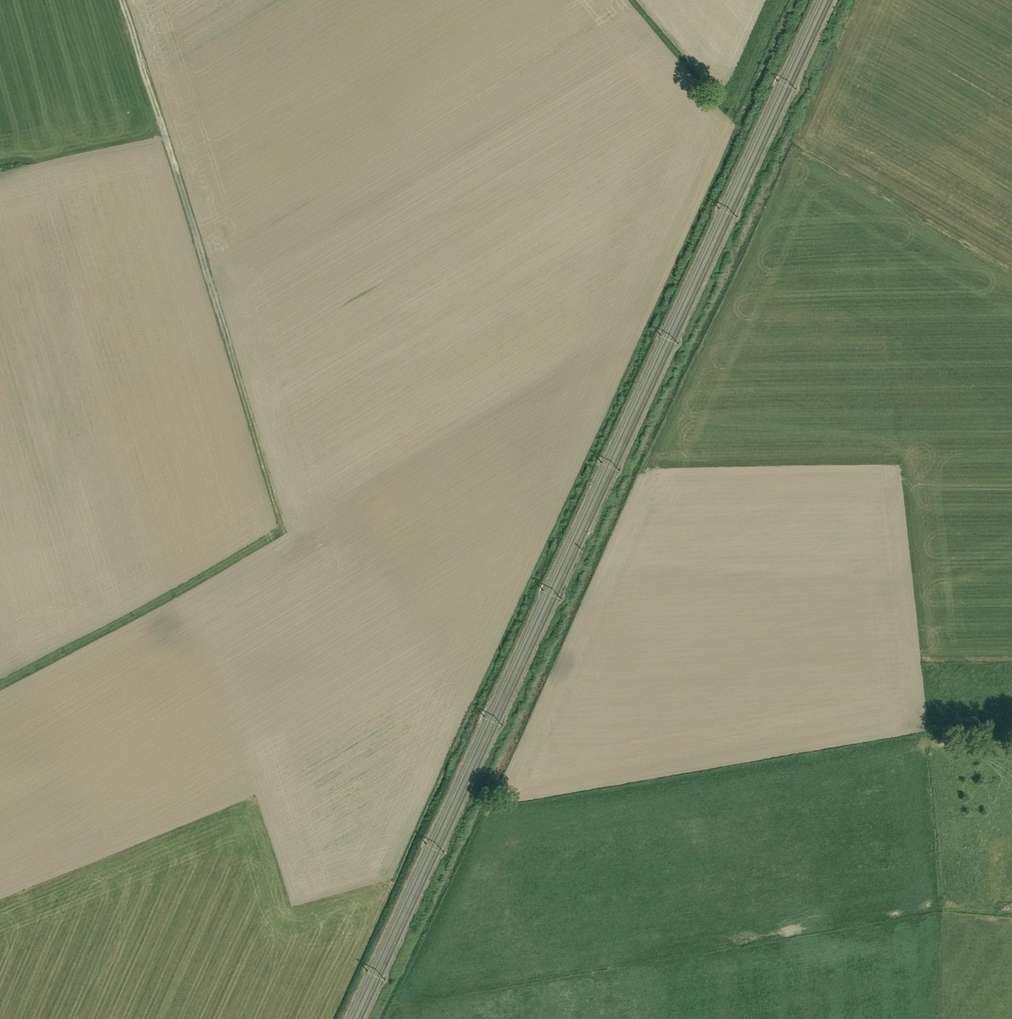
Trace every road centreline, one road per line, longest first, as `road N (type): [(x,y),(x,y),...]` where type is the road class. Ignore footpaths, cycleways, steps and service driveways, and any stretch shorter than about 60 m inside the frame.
road 1 (track): [(122,0),(285,532)]

